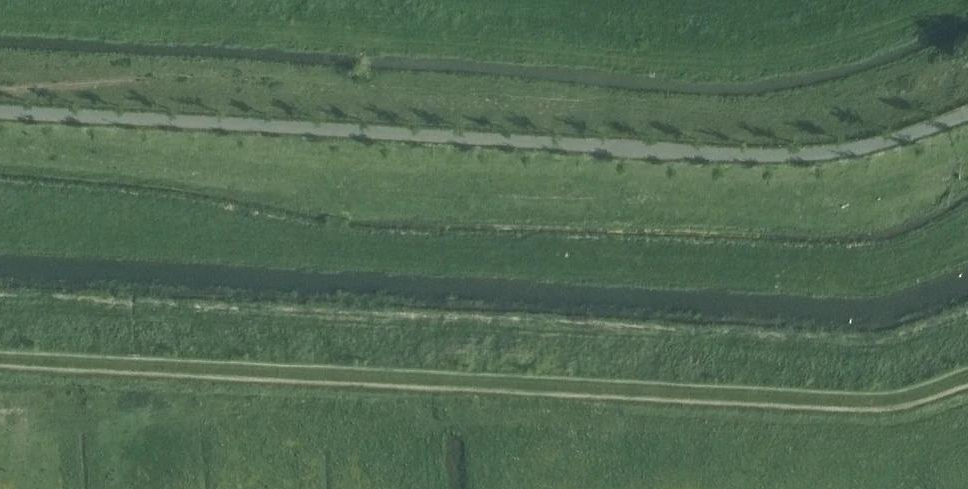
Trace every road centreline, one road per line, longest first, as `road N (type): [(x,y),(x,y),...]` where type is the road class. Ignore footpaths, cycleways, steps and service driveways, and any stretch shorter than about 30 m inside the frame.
road 1 (unclassified): [(0,114),(770,156),(859,150),(967,116)]

